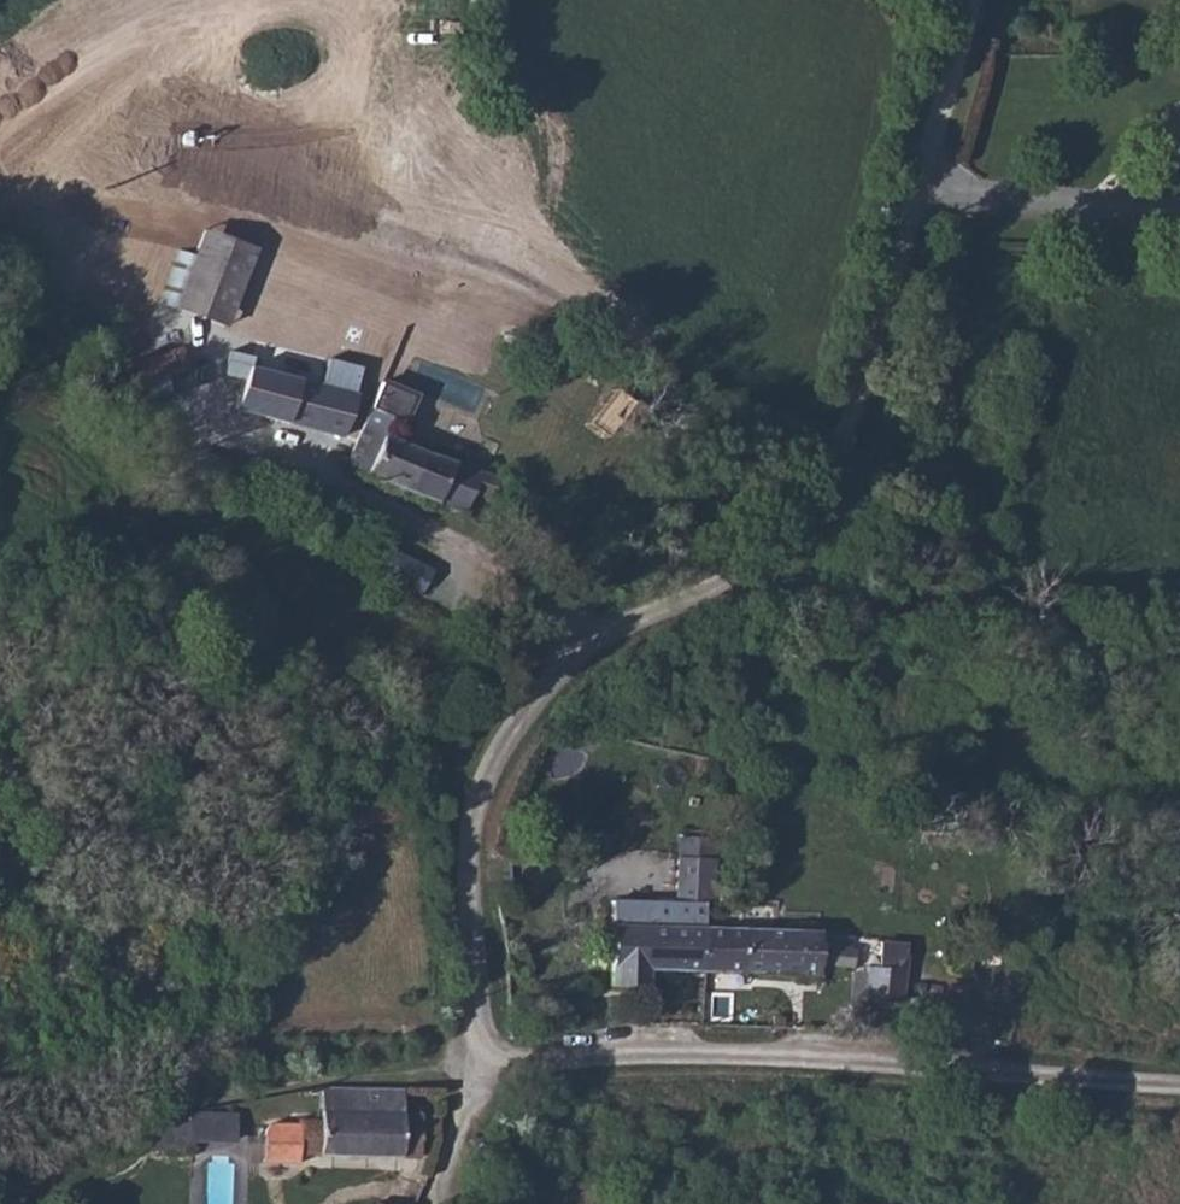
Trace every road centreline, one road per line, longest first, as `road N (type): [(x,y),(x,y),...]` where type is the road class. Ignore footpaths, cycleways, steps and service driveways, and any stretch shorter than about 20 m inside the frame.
road 1 (unclassified): [(1179,1087),(1089,1084),(945,1062),(660,1053),(510,1061),(476,1049),(468,875),(479,785),(508,726),(594,638),(751,579),(811,533),(842,476),(926,197)]
road 2 (track): [(594,638),(529,582),(212,419)]
road 3 (unclassified): [(926,197),(1179,227)]
road 4 (unclassified): [(926,197),(984,0)]
road 5 (track): [(432,1203),(455,1154),(476,1049)]

